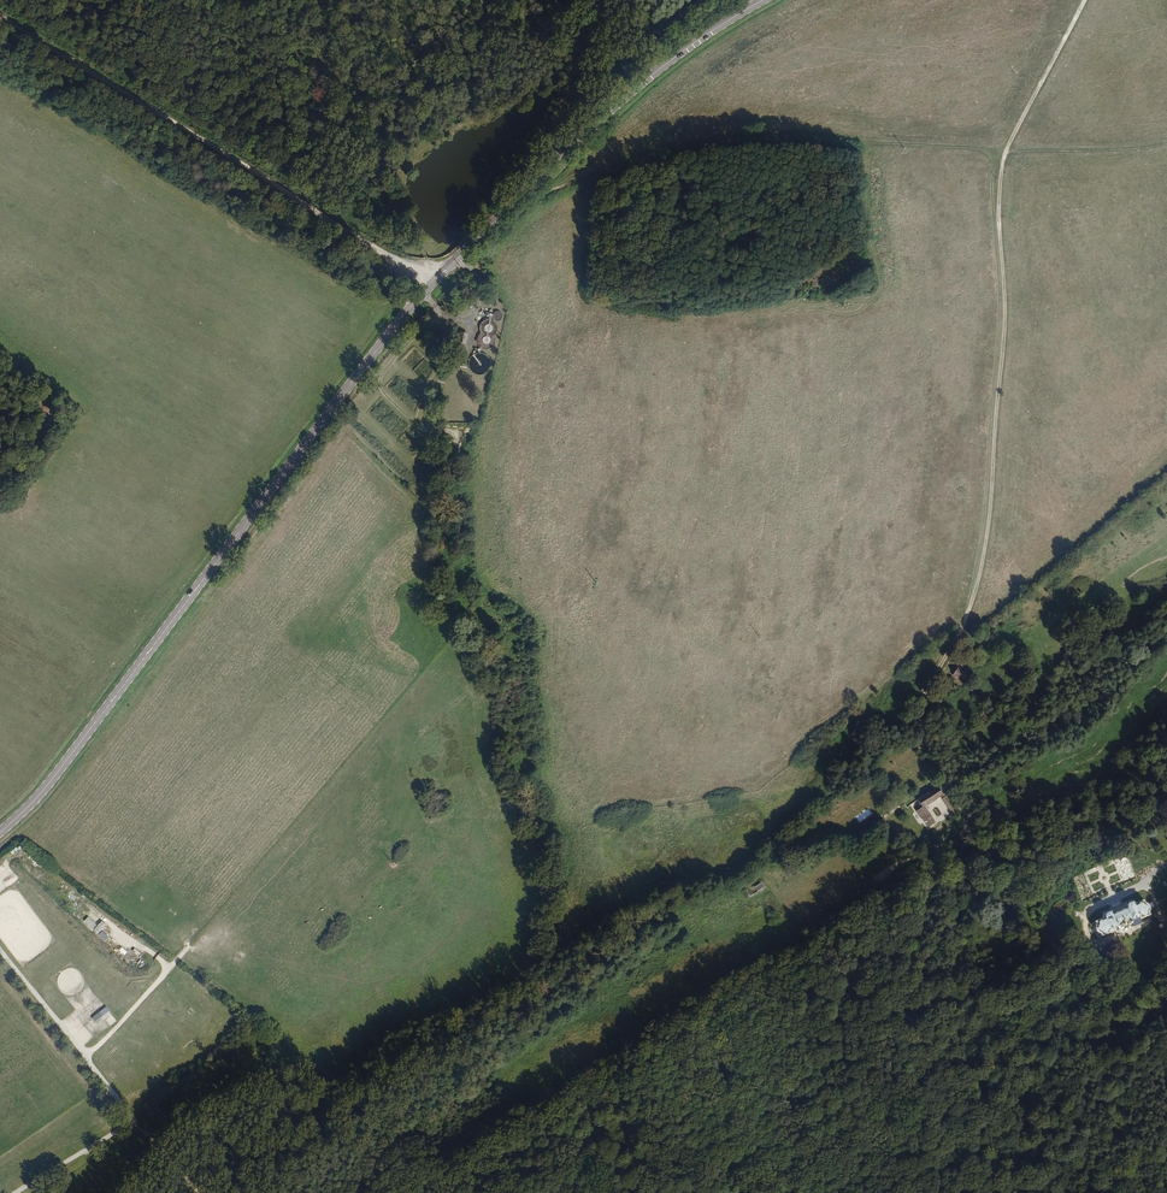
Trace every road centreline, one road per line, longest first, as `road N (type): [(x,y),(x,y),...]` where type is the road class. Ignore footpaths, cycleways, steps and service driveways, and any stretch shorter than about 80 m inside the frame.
road 1 (track): [(423,1192),(625,1050),(969,835),(921,739),(917,707),(965,619),(985,550),(1005,309),(1002,165),(1086,0)]
road 2 (primary): [(0,832),(48,784),(422,293),(544,168),(640,85),(763,0)]
road 3 (track): [(520,191),(542,192),(635,156),(721,137),(811,134),(1006,151),(1166,143)]
road 4 (track): [(0,17),(423,274)]
road 5 (track): [(130,1119),(0,950)]
road 6 (track): [(86,1057),(188,948)]
road 7 (track): [(441,317),(381,382),(412,422)]
road 8 (track): [(15,1192),(130,1119)]

